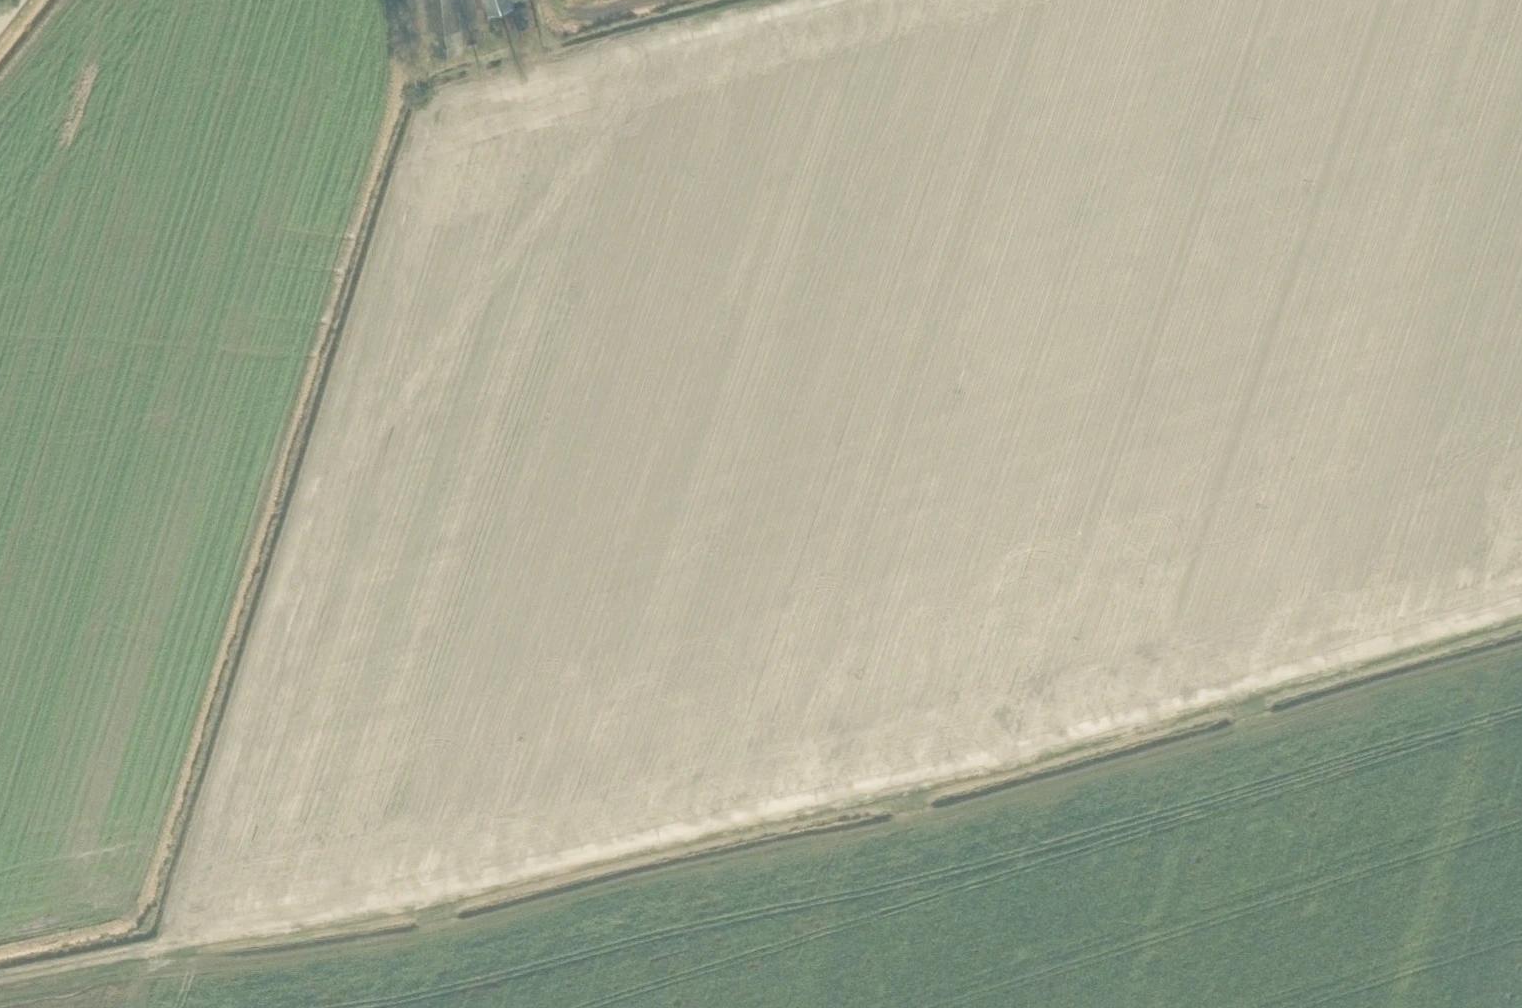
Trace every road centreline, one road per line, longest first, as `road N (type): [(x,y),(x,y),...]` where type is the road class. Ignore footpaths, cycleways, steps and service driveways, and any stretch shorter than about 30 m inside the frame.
road 1 (track): [(0,978),(356,917),(594,861),(896,789),(1521,619)]

